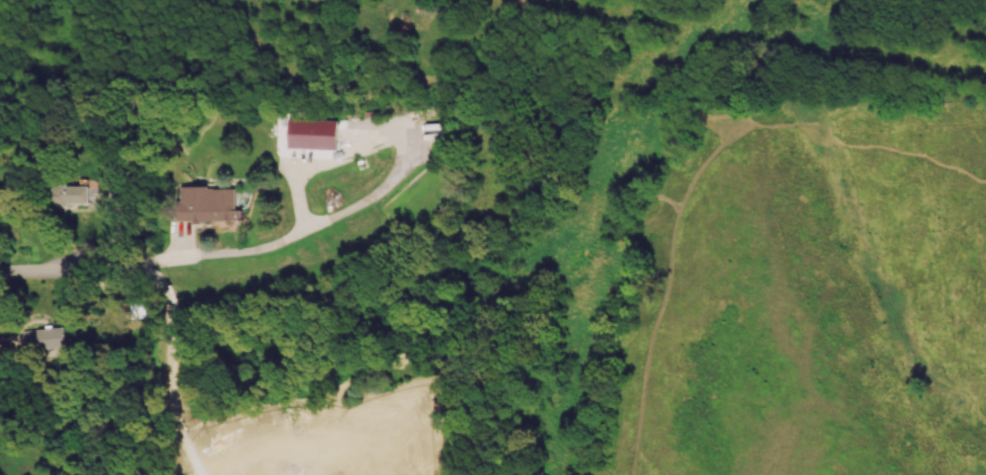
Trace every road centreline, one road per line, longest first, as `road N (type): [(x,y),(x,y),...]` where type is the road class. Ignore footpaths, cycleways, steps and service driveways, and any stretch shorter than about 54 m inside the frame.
road 1 (residential): [(401,175),(314,231),(254,254),(0,276)]

